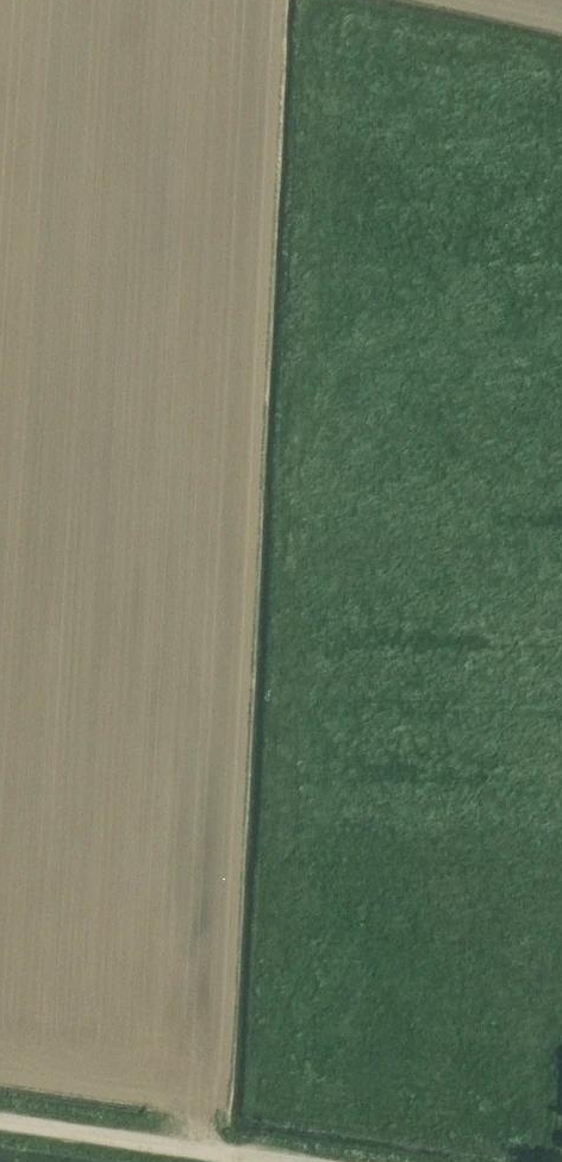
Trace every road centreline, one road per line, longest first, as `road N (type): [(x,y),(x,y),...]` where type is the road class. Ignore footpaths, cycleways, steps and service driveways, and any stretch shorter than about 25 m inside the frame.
road 1 (unclassified): [(292,1161),(0,1120)]

